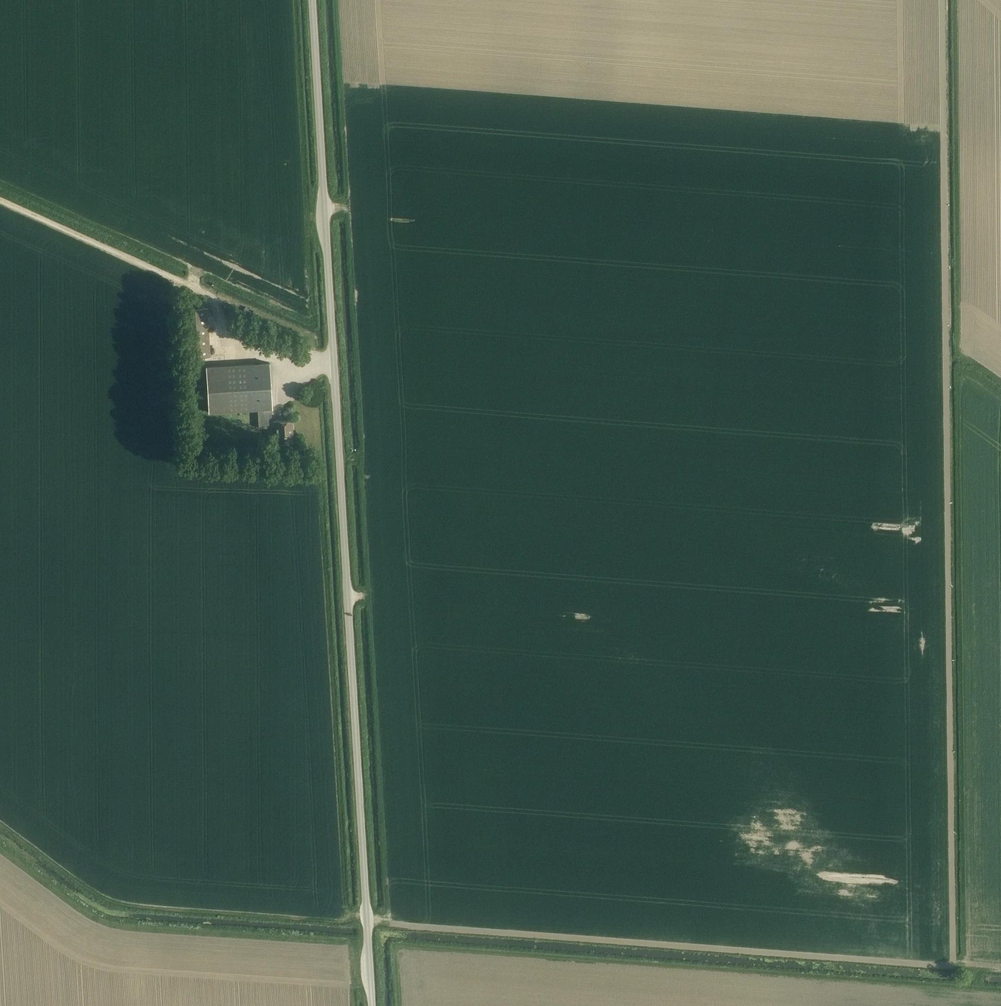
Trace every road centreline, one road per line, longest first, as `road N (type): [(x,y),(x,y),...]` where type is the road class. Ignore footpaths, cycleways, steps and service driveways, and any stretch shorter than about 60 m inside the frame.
road 1 (unclassified): [(334,363),(371,1005)]
road 2 (unclassified): [(334,363),(311,0)]
road 3 (track): [(0,201),(204,293)]

